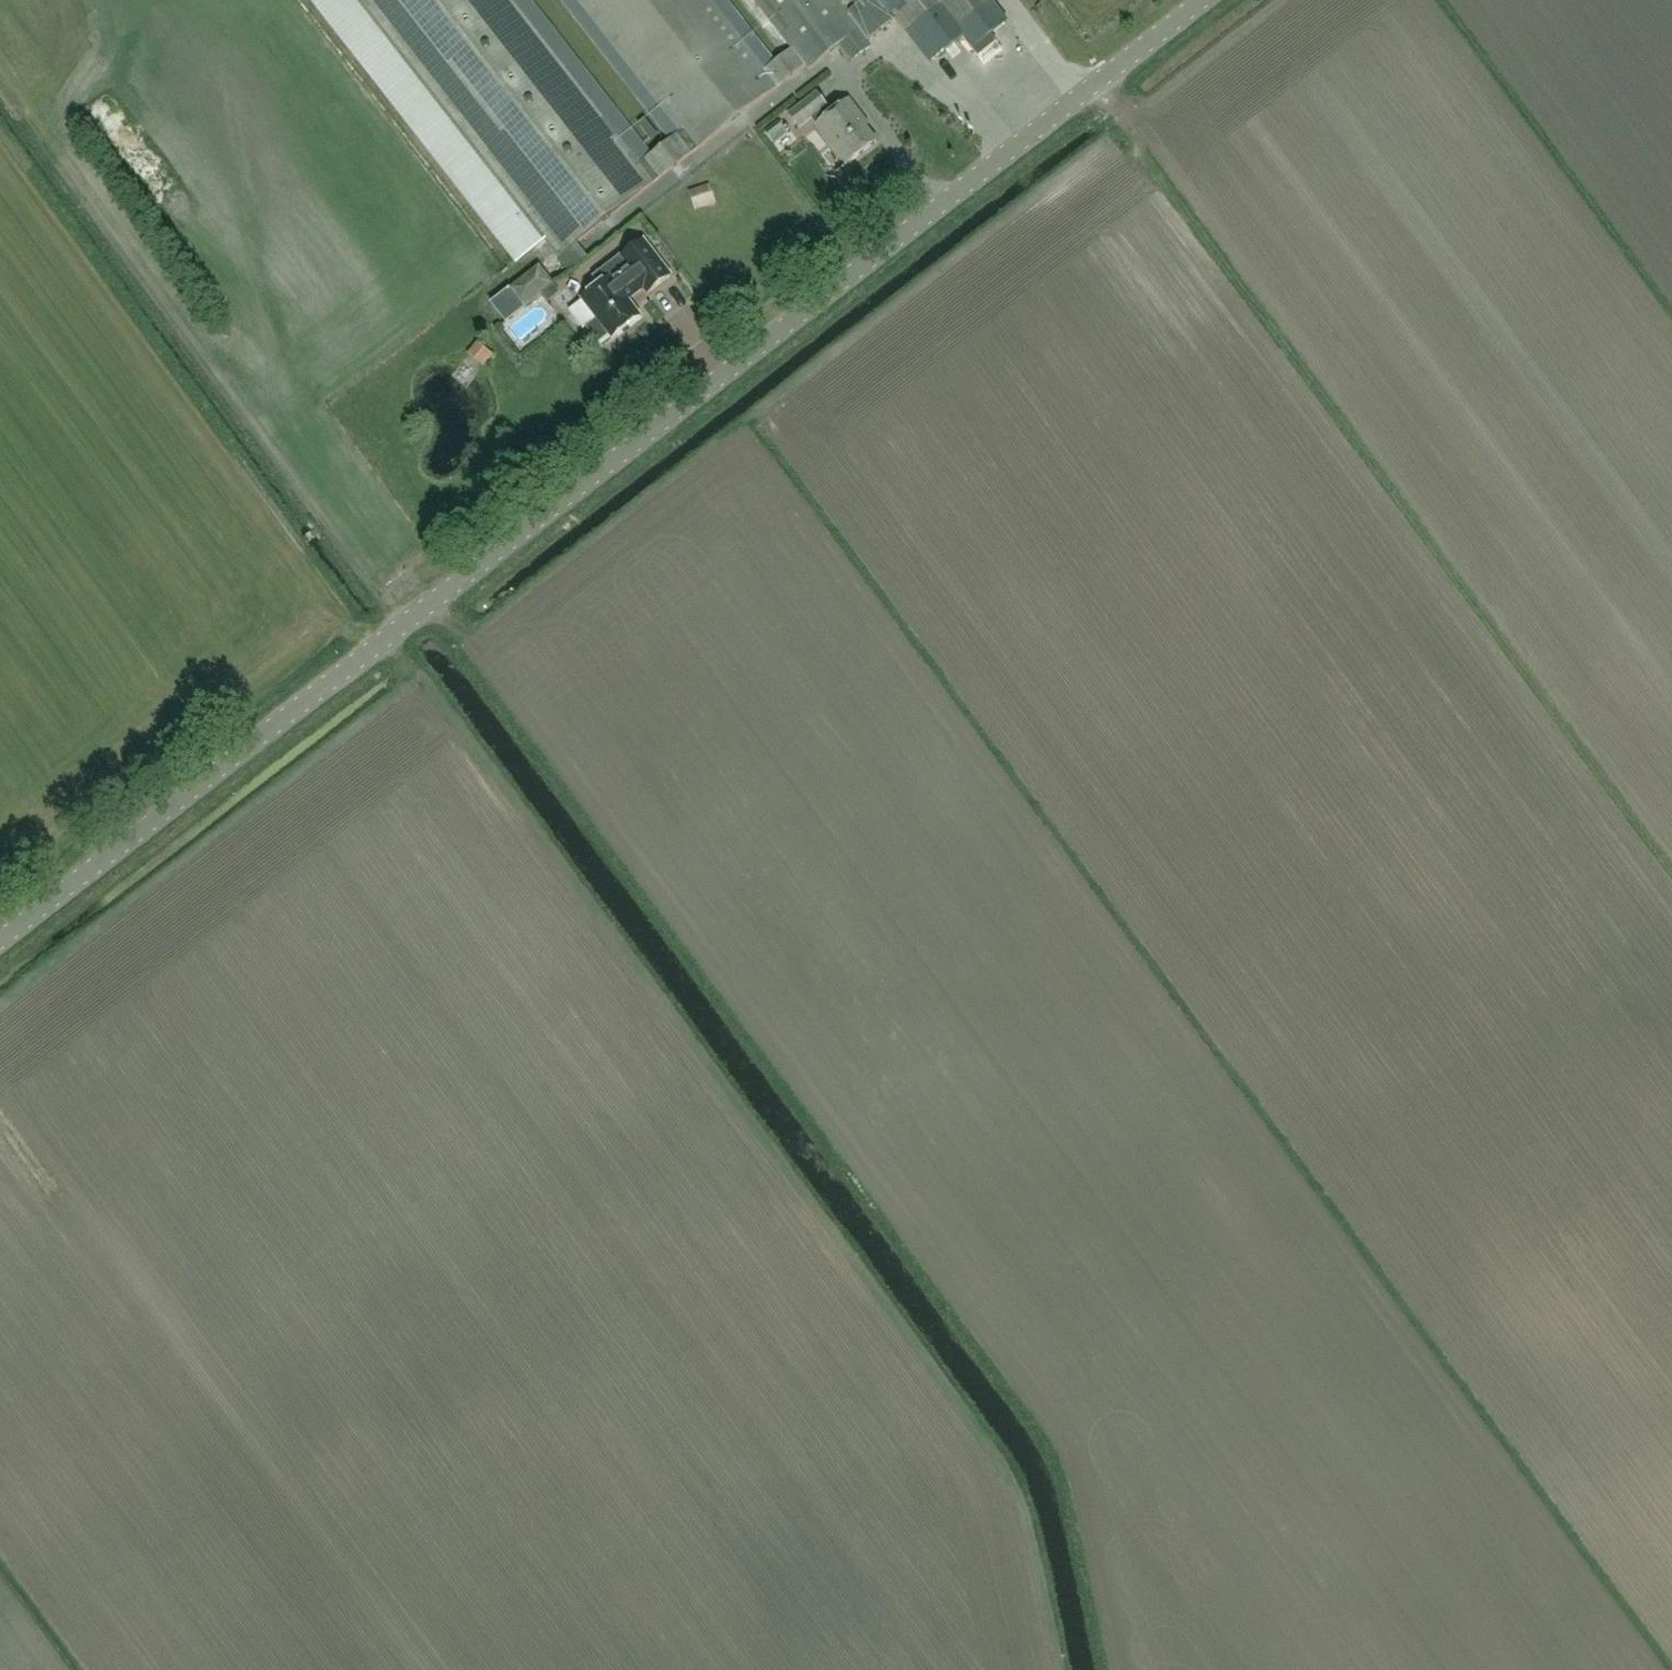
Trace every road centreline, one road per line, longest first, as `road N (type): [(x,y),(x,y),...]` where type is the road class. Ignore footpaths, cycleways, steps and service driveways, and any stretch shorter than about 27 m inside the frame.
road 1 (unclassified): [(0,938),(1199,0)]

